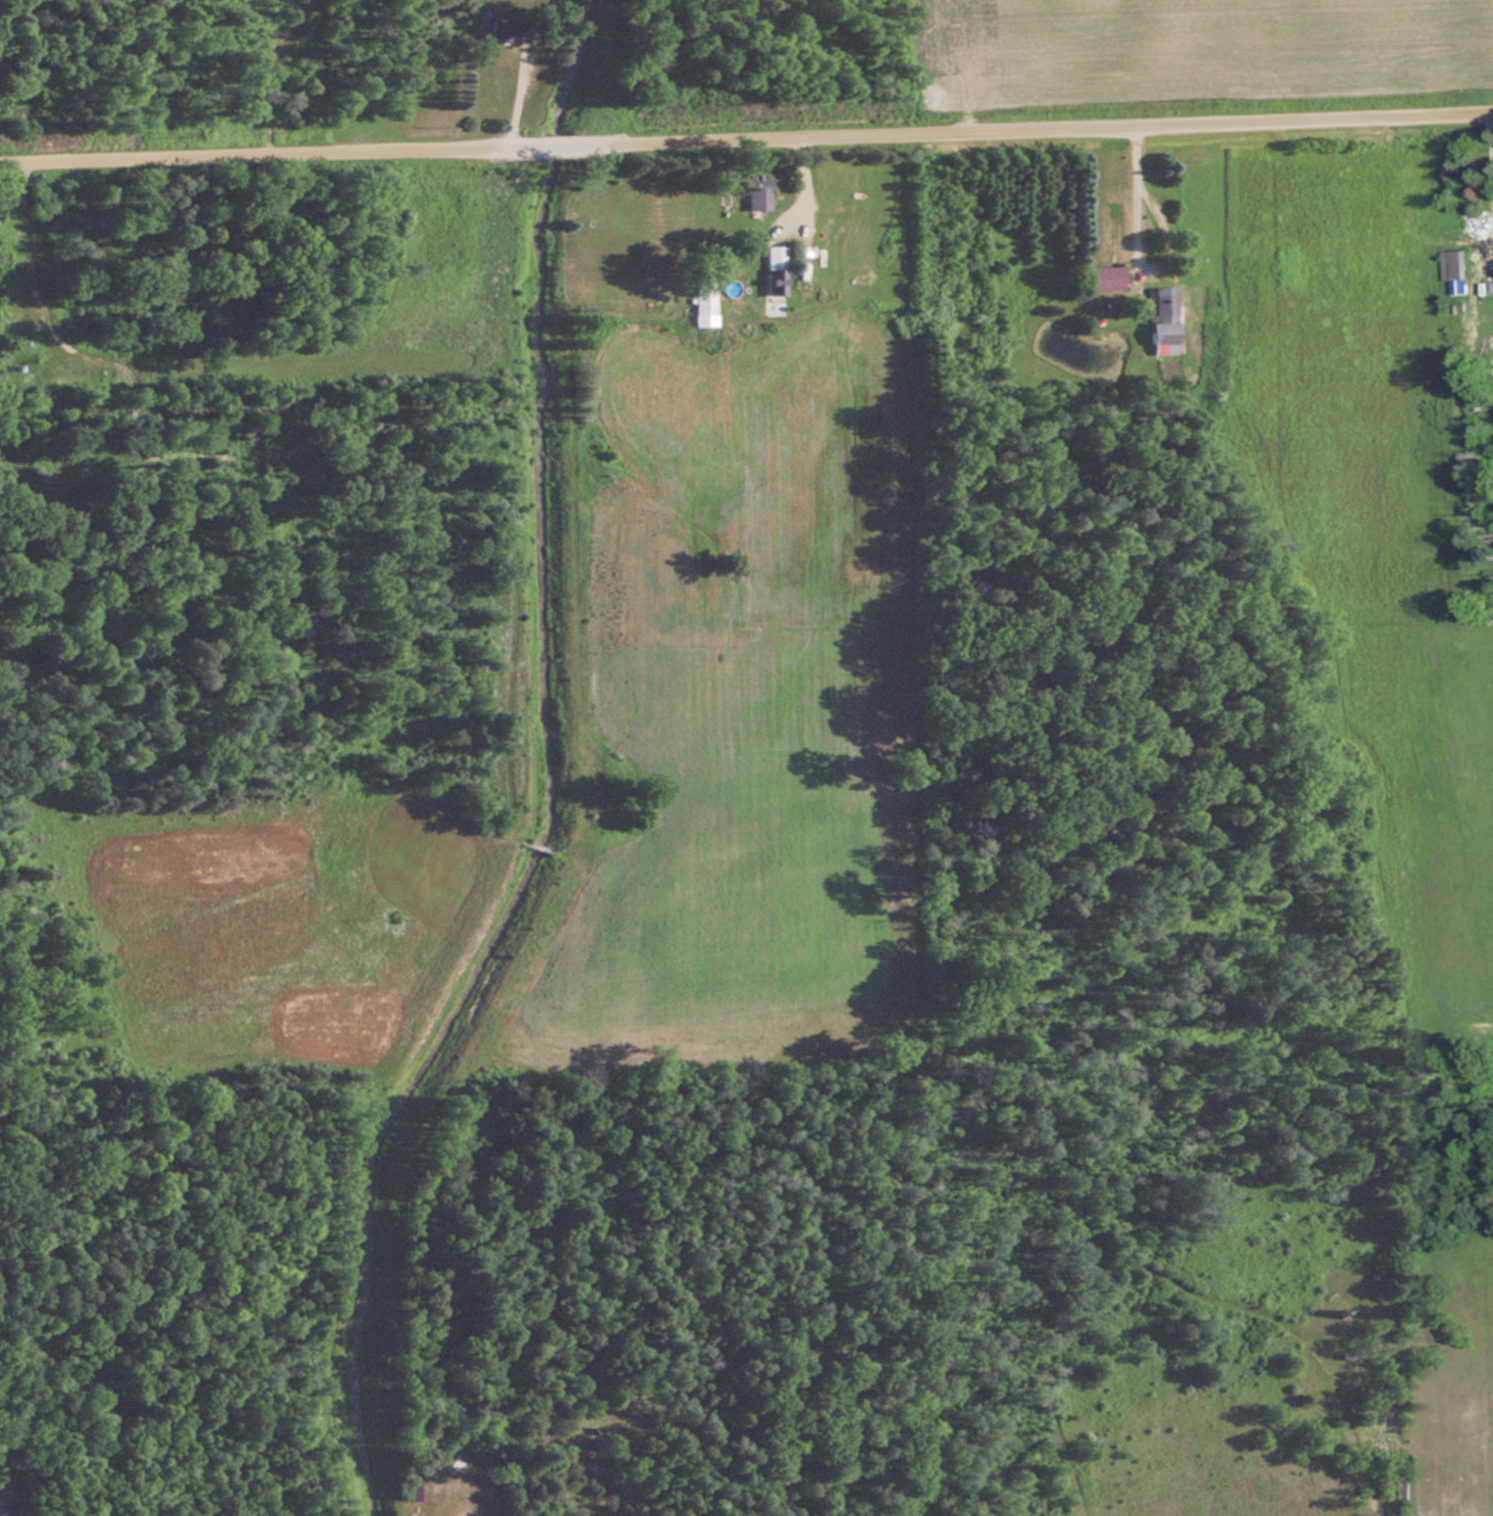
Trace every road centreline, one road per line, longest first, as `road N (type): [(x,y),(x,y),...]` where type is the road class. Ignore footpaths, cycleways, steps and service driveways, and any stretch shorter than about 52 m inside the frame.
road 1 (residential): [(0,169),(1492,114)]

